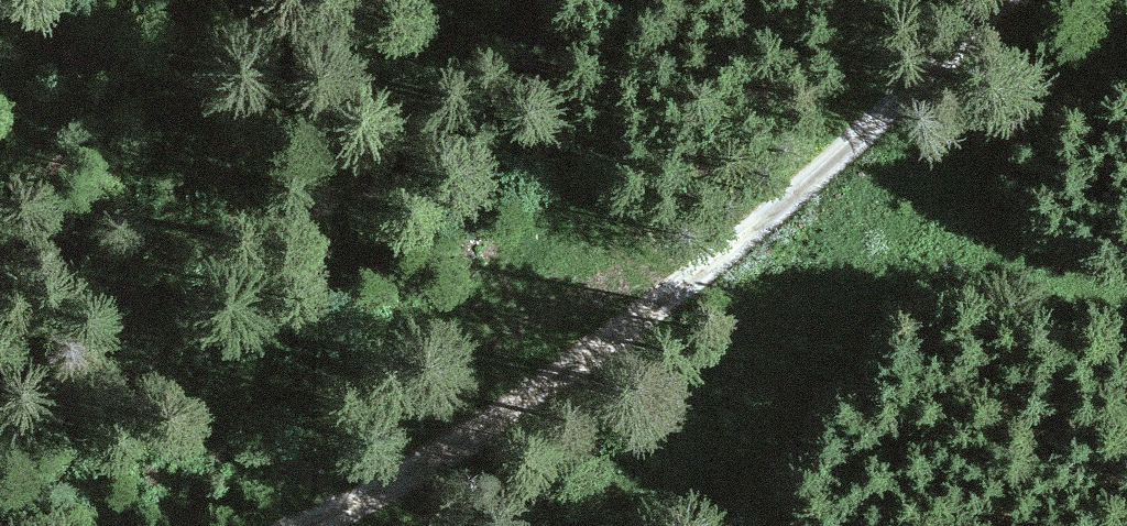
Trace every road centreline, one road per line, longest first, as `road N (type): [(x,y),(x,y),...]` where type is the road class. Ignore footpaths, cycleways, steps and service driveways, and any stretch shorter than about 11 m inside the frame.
road 1 (track): [(1003,0),(745,247),(435,465),(313,525)]
road 2 (track): [(745,247),(553,131),(419,0)]

